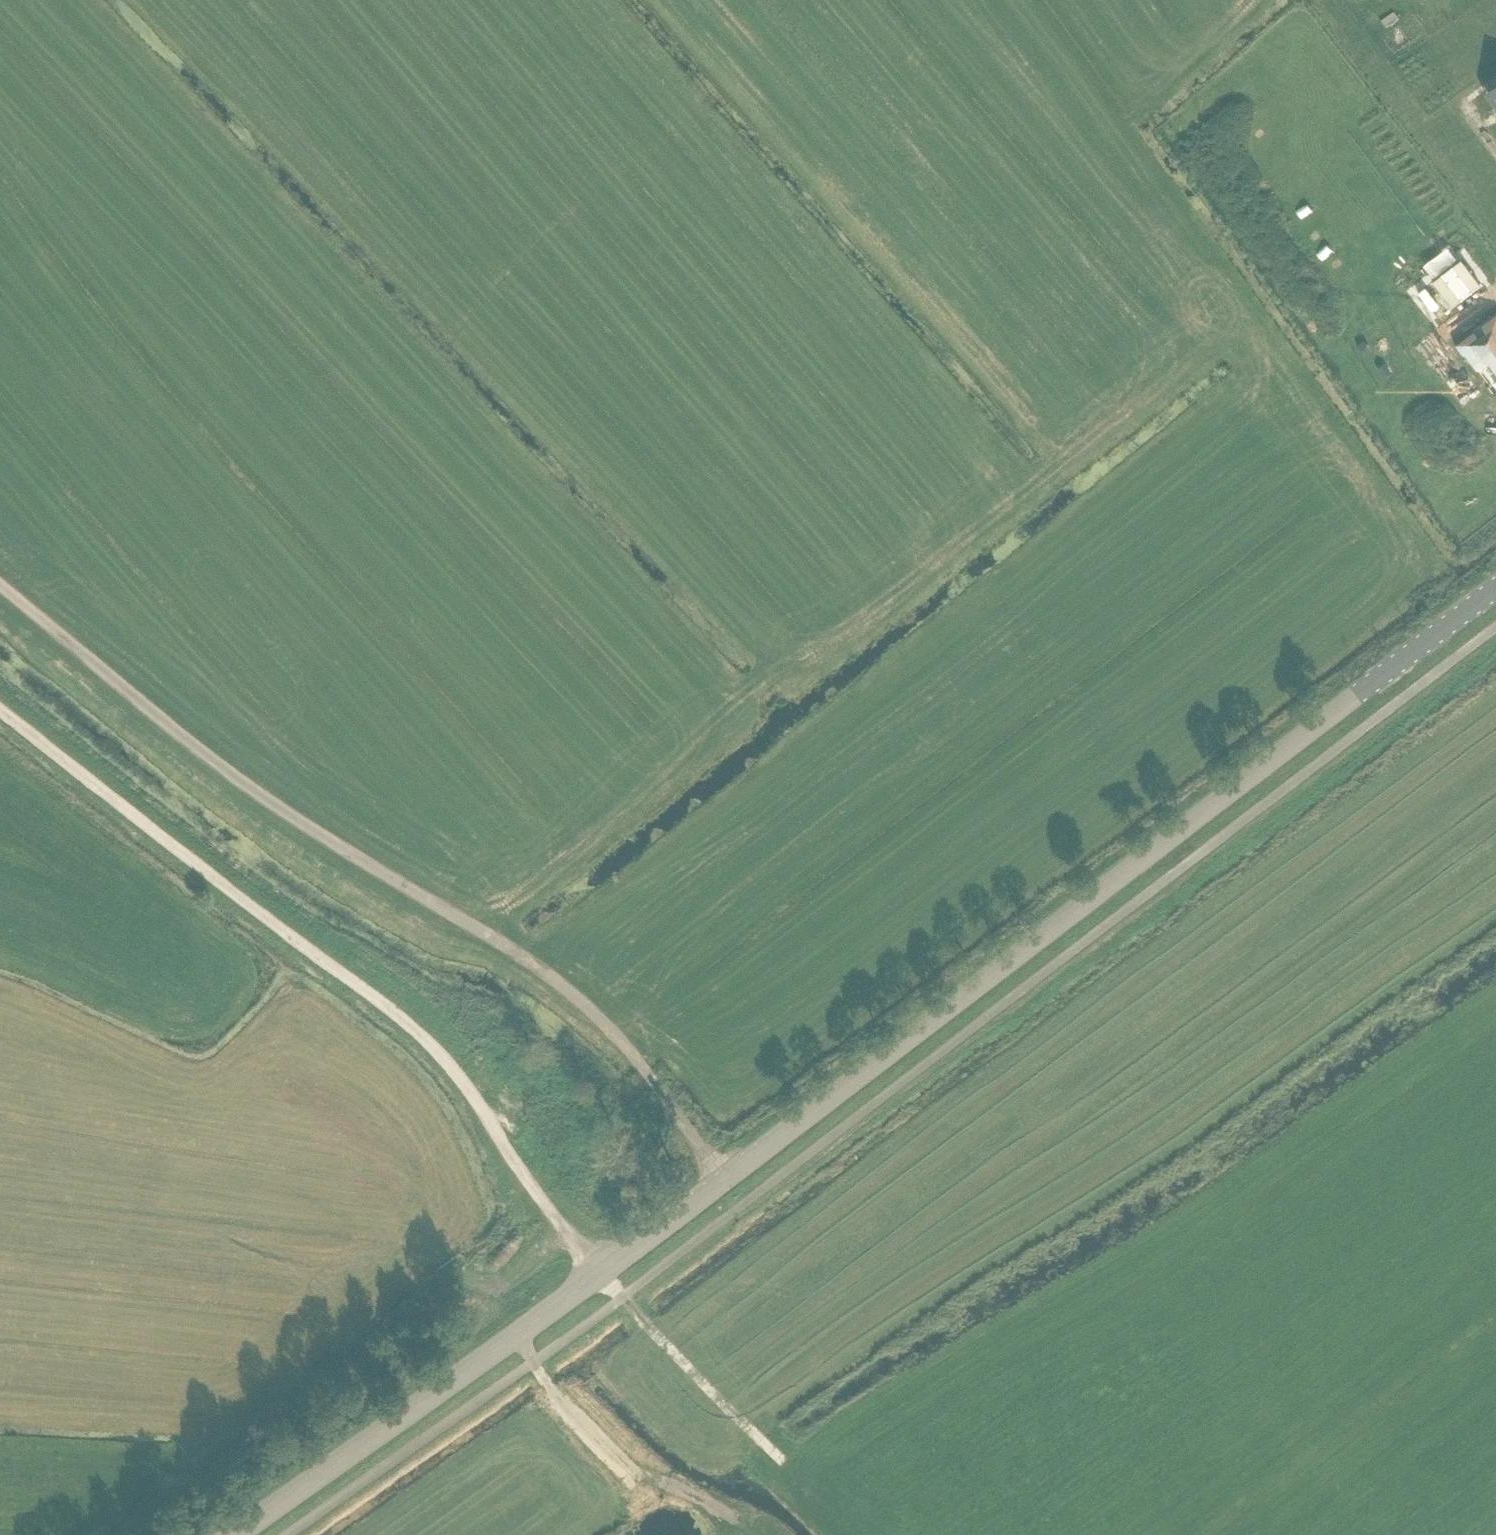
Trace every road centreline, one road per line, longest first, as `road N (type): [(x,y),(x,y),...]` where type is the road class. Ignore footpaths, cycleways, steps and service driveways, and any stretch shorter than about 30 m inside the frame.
road 1 (secondary): [(253,1534),(800,1128),(1495,588)]
road 2 (track): [(0,584),(239,780),(558,980),(611,1029),(727,1181)]
road 3 (track): [(603,1272),(416,1030),(0,713)]

